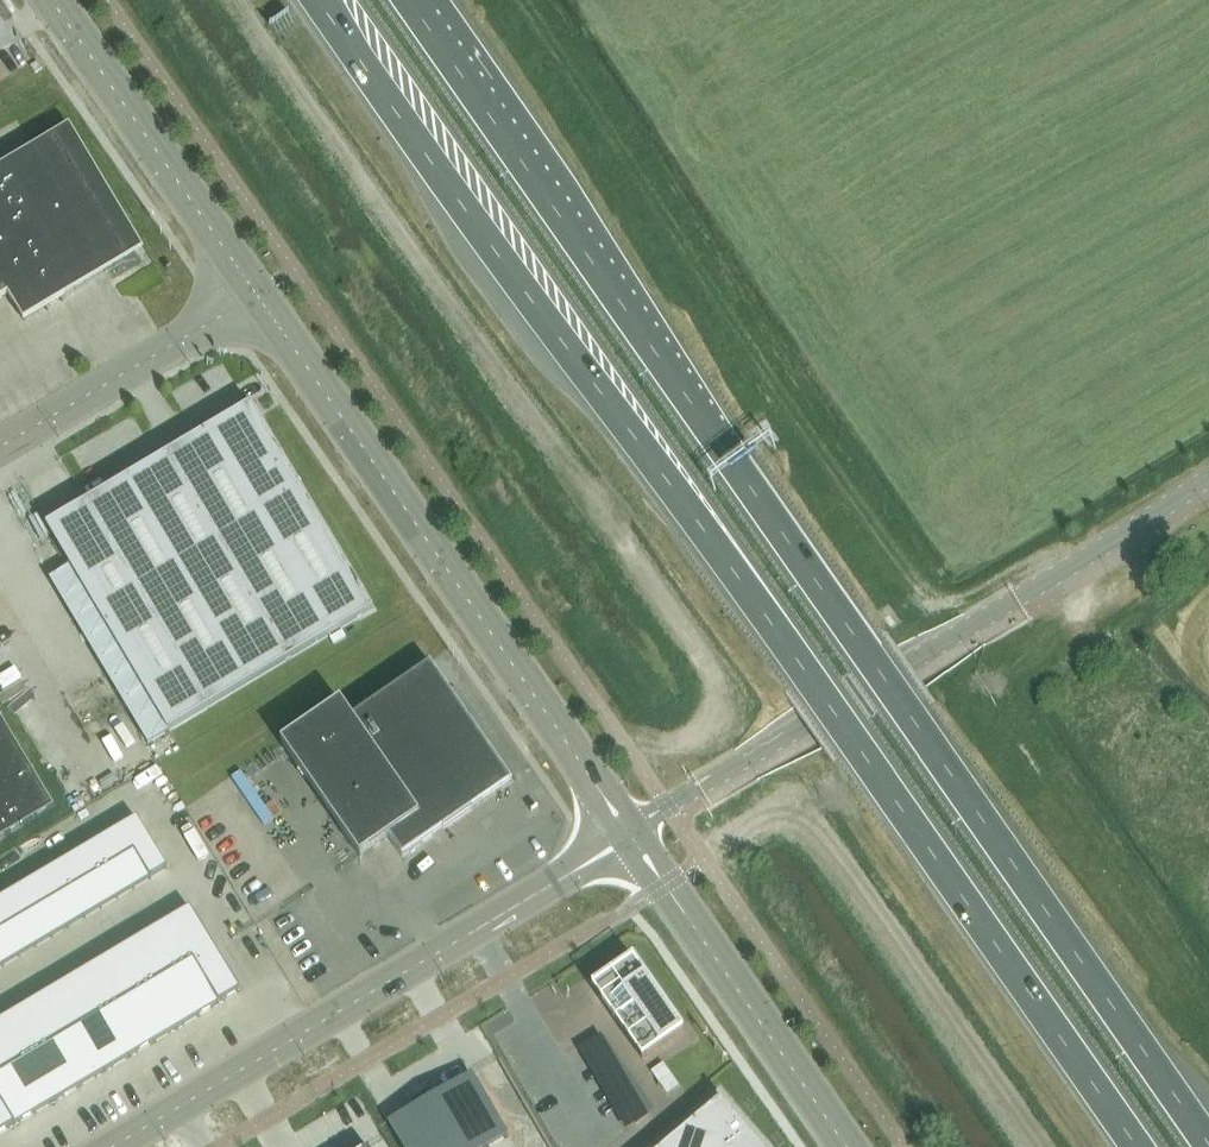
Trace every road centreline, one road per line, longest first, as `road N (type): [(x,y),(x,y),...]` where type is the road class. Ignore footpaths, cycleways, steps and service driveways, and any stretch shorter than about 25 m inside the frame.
road 1 (trunk): [(328,0),(1138,1146)]
road 2 (trunk): [(1208,1146),(409,0)]
road 3 (tertiary): [(632,834),(1208,481)]
road 4 (tertiary): [(256,294),(632,834)]
road 5 (tertiary): [(116,1146),(632,834)]
road 6 (tertiary): [(632,834),(845,1146)]
road 7 (tertiary): [(49,0),(256,294)]
road 8 (unclassified): [(0,448),(256,294)]

